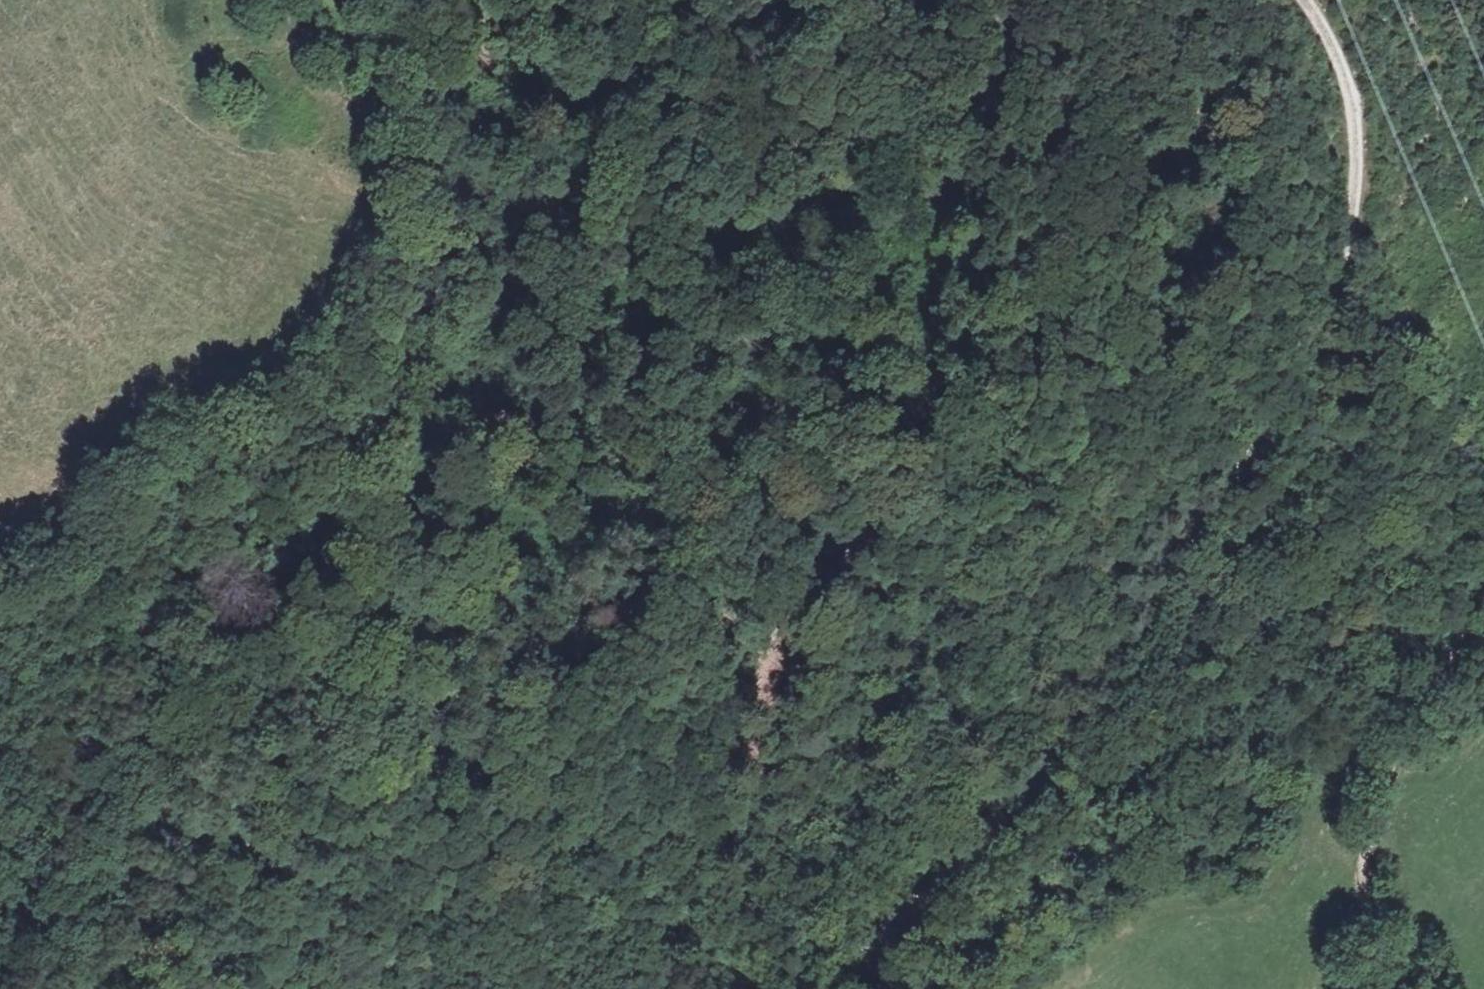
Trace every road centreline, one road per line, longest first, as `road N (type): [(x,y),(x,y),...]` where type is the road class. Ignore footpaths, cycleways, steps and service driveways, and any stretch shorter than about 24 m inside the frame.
road 1 (track): [(1304,0),(1346,79),(1358,139),(1353,243),(1324,340),(1115,664),(842,988)]
road 2 (track): [(1371,988),(1362,878),(1378,776),(1418,697),(1483,618)]

